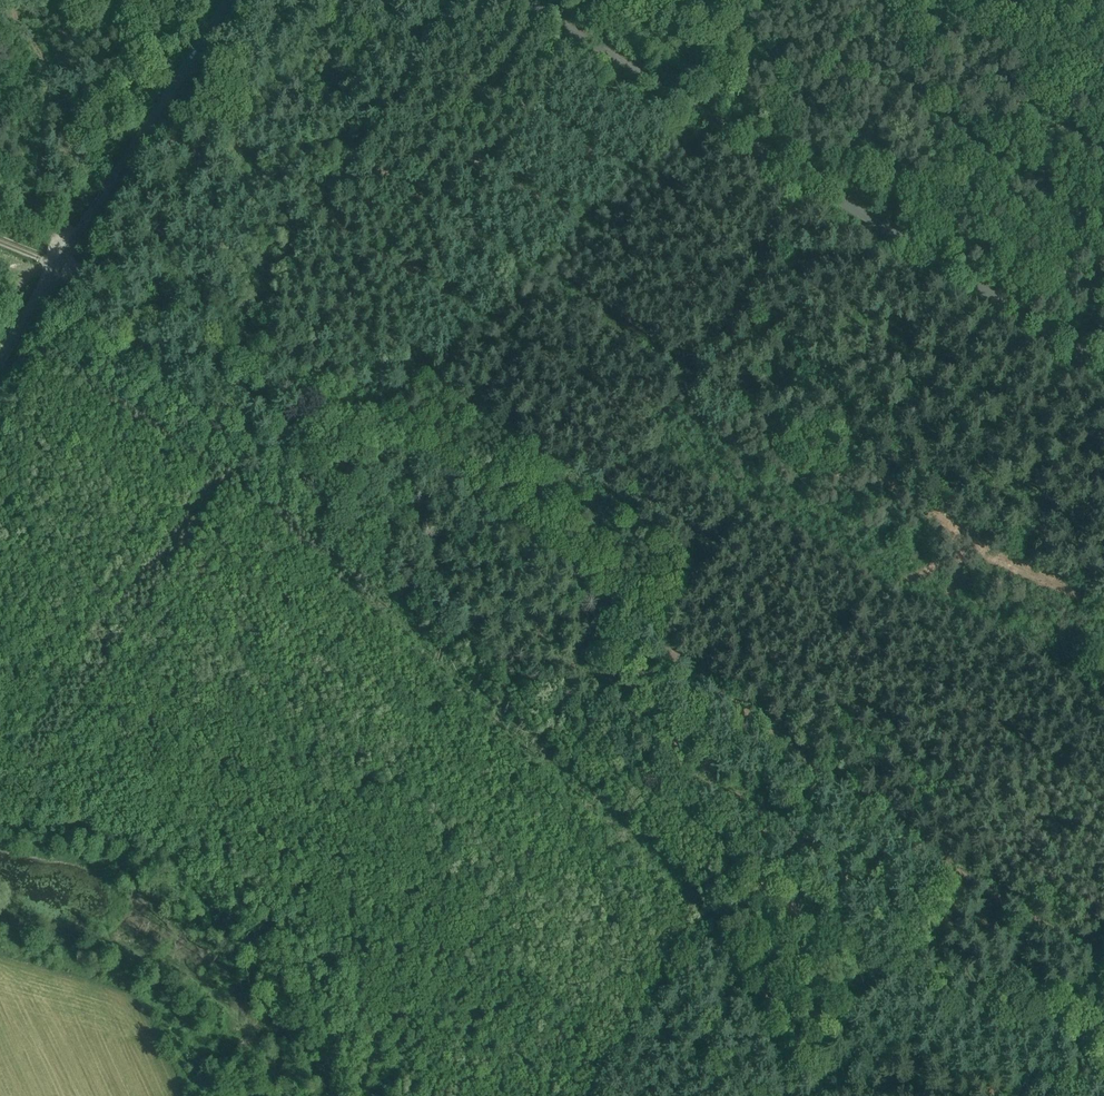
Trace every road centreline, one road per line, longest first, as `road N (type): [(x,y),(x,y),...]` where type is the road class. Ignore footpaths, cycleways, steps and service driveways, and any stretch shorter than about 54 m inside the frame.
road 1 (unclassified): [(520,0),(1103,367)]
road 2 (unclassified): [(0,356),(232,0)]
road 3 (track): [(704,119),(790,0)]

